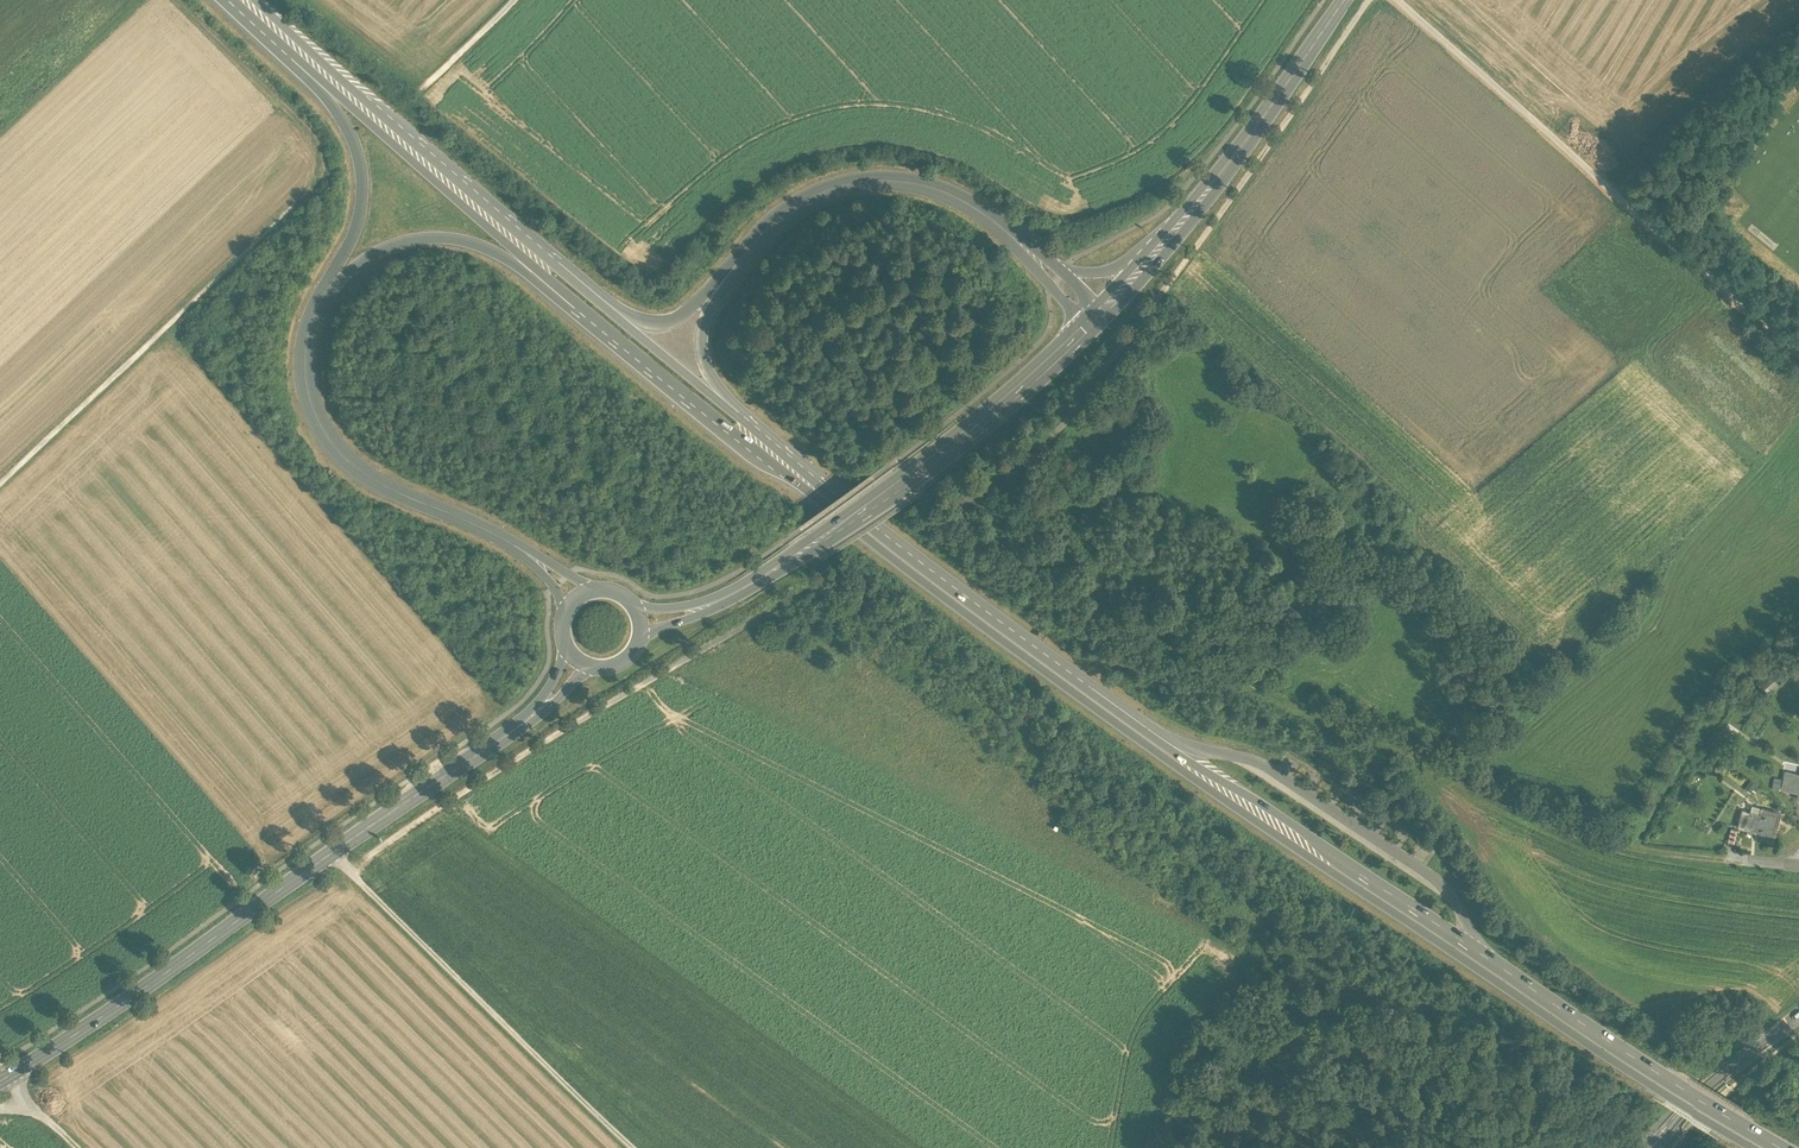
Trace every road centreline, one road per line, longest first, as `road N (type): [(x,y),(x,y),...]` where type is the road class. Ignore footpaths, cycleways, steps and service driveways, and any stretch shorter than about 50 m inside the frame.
road 1 (trunk): [(740,433),(1140,737),(1340,873),(1679,1085)]
road 2 (track): [(979,492),(1117,617),(1267,704),(1413,755),(1623,844),(1714,854)]
road 3 (secondary): [(582,659),(529,722),(0,1080)]
road 4 (track): [(0,481),(328,172),(322,142),(174,0)]
road 5 (track): [(1365,0),(1067,420),(950,510)]
road 6 (track): [(352,871),(562,732),(816,585)]
road 7 (track): [(1798,341),(1397,0)]
road 8 (trunk): [(579,601),(491,530),(372,479),(334,444),(313,410),(304,354),(338,278)]
road 9 (track): [(335,849),(634,1147)]
road 10 (trunk): [(725,281),(802,204),(876,183),(942,191),(1020,243)]
road 11 (secondary): [(1342,0),(1229,163),(1143,266)]
road 12 (secondary): [(845,524),(975,428),(1087,327)]
road 13 (trunk): [(323,73),(542,269)]
road 14 (track): [(515,0),(426,86),(312,0)]
road 15 (track): [(1163,1147),(1181,1061),(1282,926)]
road 16 (trunk): [(338,278),(385,249),(429,239),(474,244),(542,269)]
road 17 (trunk): [(323,73),(363,177),(361,213),(338,278)]
road 18 (tertiary): [(1798,1013),(1645,1147)]
road 19 (trunk): [(605,320),(740,433)]
road 20 (trunk): [(740,433),(703,367),(705,322),(725,281)]
road 21 (trunk): [(725,281),(672,323),(605,320)]
road 22 (trunk): [(1789,1147),(1679,1085)]
road 23 (secondary): [(711,606),(816,542)]

